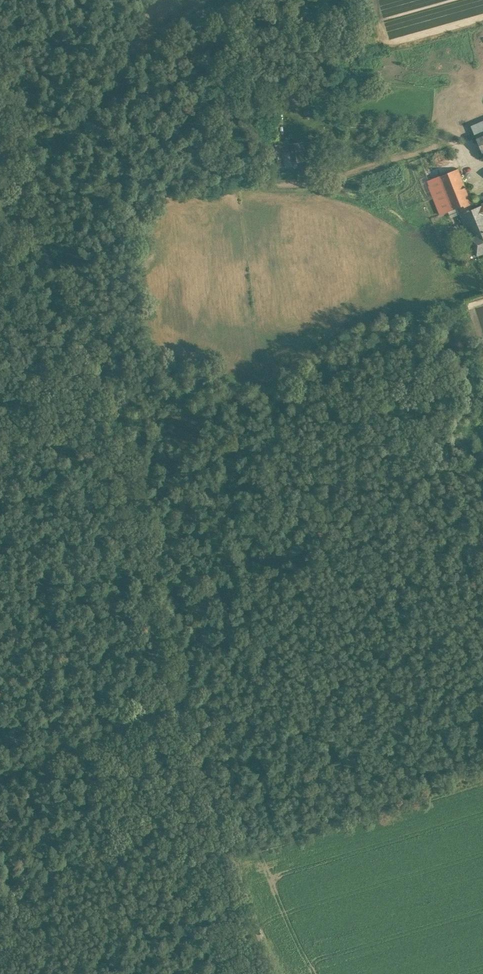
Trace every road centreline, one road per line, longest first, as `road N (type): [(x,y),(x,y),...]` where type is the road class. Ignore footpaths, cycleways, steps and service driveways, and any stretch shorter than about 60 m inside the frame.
road 1 (unclassified): [(21,223),(127,397),(166,661),(286,973)]

